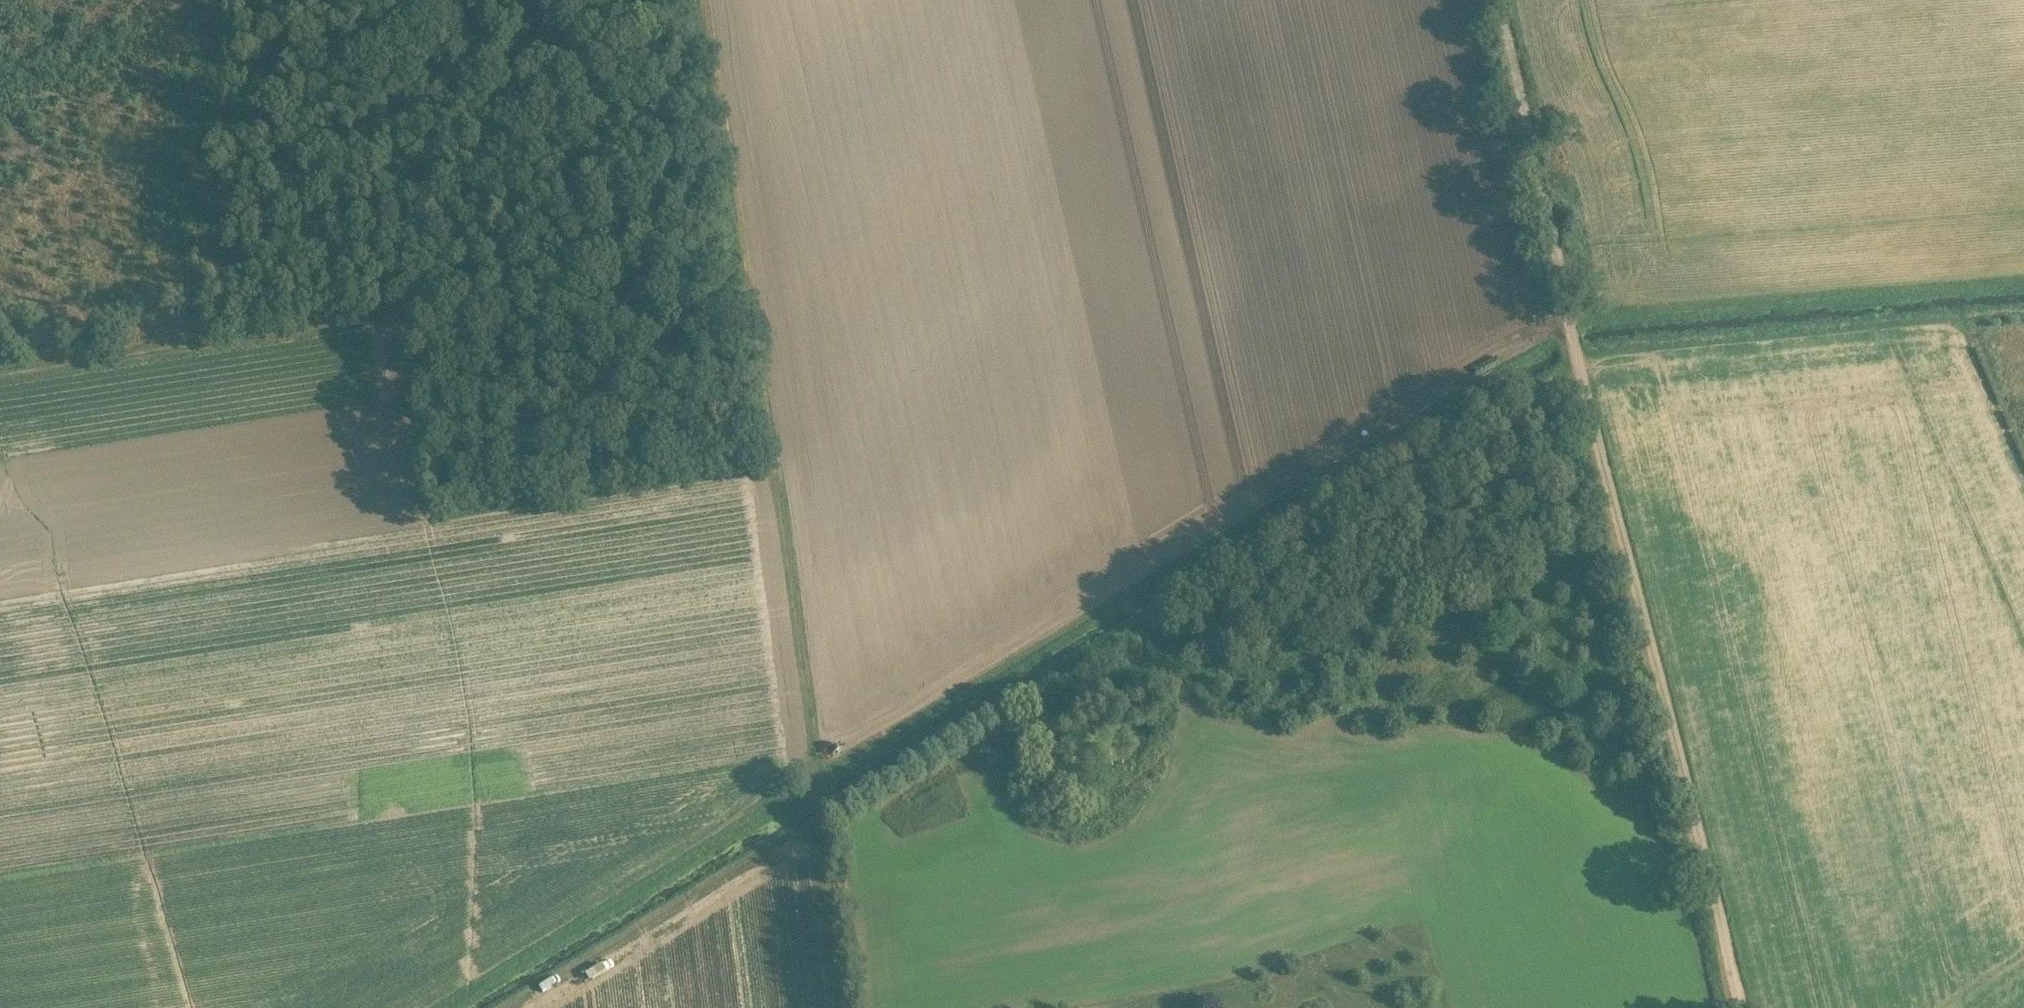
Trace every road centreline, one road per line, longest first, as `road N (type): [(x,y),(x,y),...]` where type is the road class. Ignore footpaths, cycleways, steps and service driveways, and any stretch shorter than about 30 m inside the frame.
road 1 (track): [(1509,0),(1588,372),(1750,1007)]
road 2 (track): [(735,264),(0,378)]
road 3 (track): [(802,750),(841,1007)]

